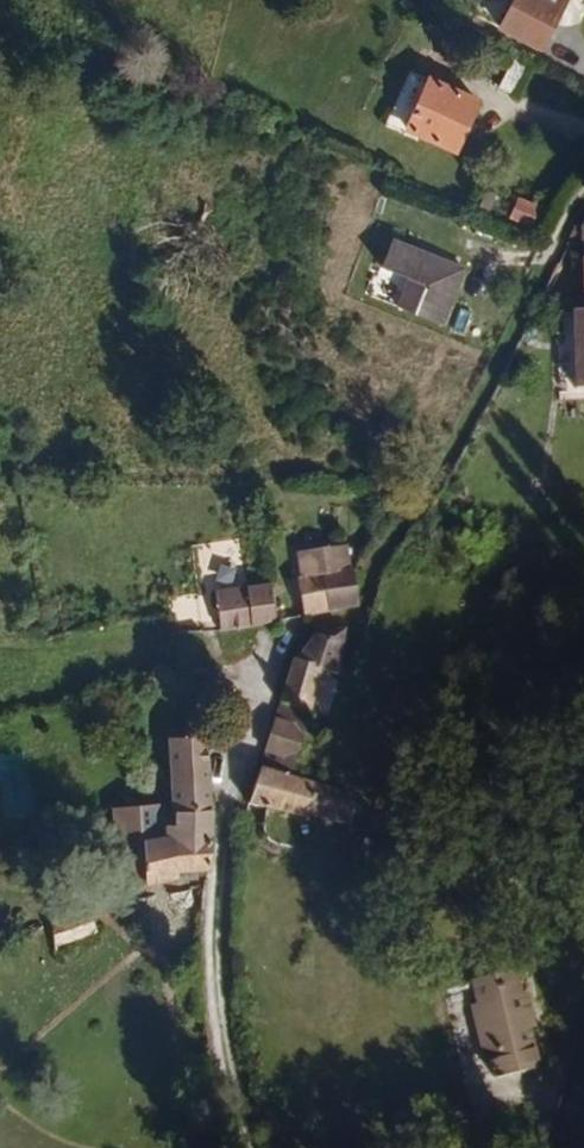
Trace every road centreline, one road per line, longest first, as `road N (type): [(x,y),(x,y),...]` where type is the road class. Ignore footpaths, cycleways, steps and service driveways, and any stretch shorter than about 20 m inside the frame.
road 1 (track): [(583,195),(387,554),(364,626),(308,634),(263,693)]
road 2 (residential): [(263,693),(229,811),(213,924),(224,1041),(252,1147)]

